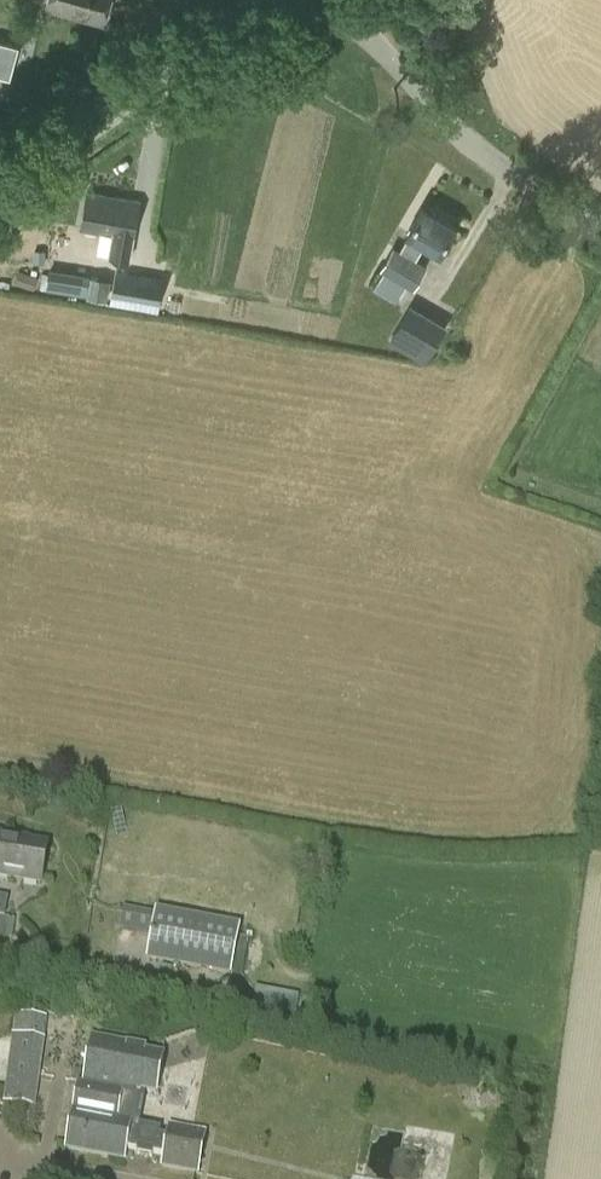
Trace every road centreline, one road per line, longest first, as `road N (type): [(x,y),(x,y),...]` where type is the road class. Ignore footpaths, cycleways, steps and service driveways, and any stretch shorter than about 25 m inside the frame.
road 1 (unclassified): [(600,228),(482,154),(325,0)]
road 2 (unclassified): [(0,199),(271,0)]

